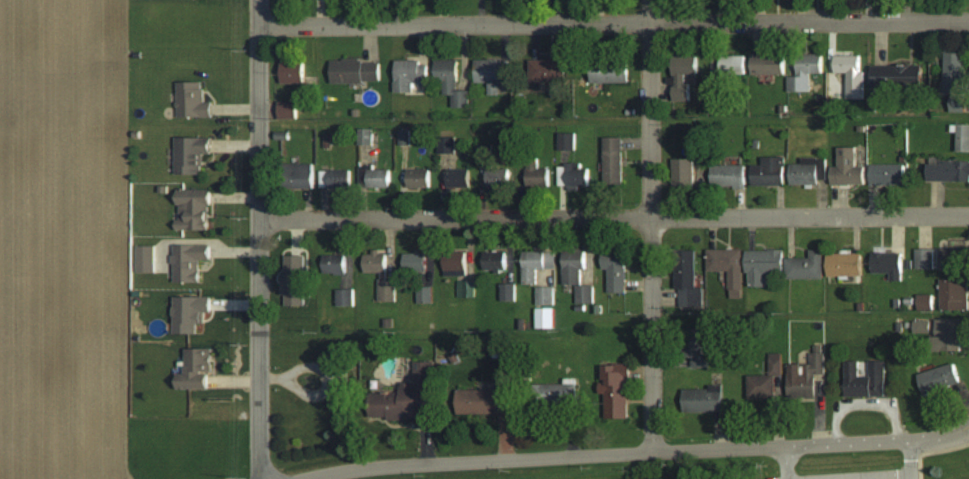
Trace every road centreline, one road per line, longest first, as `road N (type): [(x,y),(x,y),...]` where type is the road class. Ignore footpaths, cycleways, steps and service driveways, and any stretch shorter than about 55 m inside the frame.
road 1 (residential): [(259,27),(968,20)]
road 2 (residential): [(968,216),(259,220)]
road 3 (residential): [(304,478),(404,465),(928,439),(968,427)]
road 4 (residential): [(263,478),(259,0)]
road 5 (residential): [(652,452),(650,0)]

